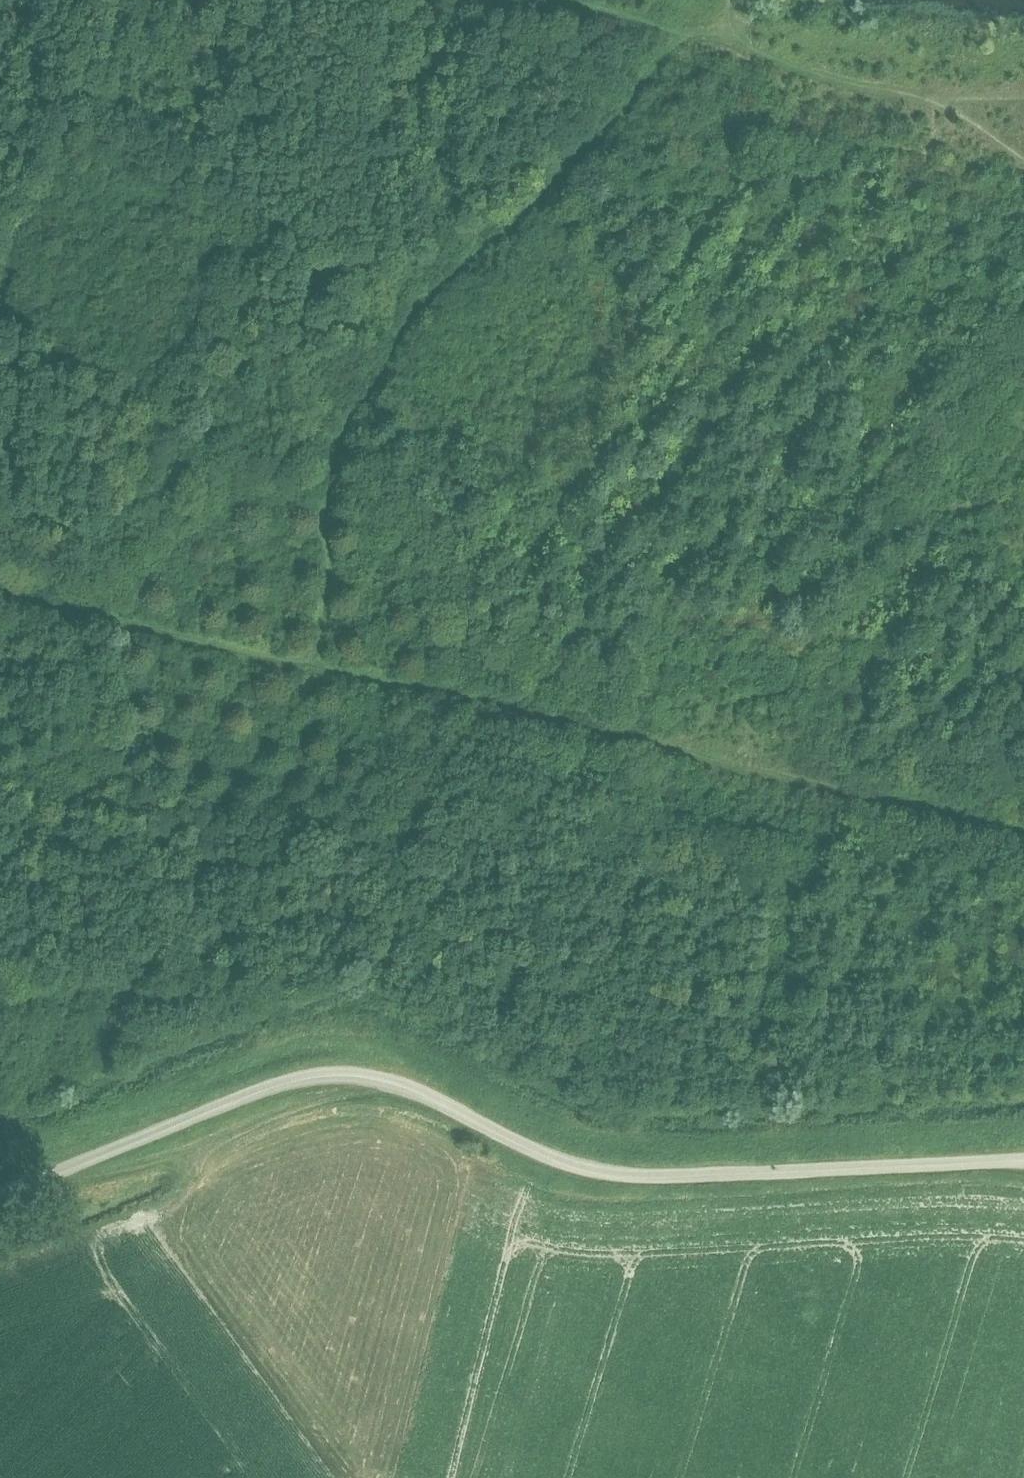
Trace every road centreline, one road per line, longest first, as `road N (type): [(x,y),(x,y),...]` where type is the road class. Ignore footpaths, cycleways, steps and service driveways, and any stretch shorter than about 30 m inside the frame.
road 1 (unclassified): [(1023,1160),(604,1172),(529,1148),(409,1088),(340,1074),(256,1091),(0,1192)]

